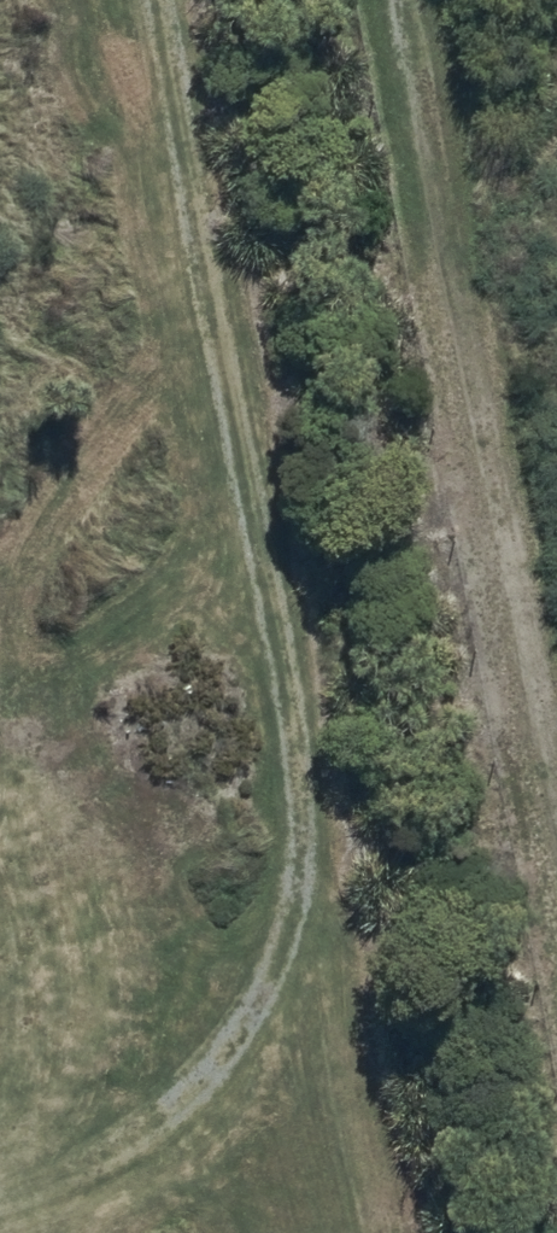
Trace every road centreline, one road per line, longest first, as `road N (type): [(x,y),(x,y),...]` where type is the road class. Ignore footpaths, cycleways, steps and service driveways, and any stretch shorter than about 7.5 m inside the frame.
road 1 (track): [(155,0),(291,708),(316,879),(264,1014),(170,1119),(0,1193)]
road 2 (track): [(556,709),(429,0)]

